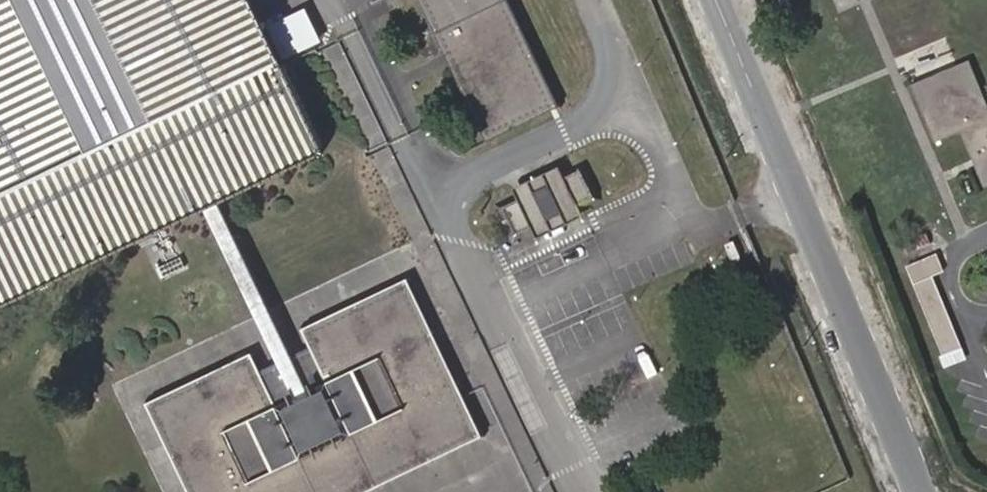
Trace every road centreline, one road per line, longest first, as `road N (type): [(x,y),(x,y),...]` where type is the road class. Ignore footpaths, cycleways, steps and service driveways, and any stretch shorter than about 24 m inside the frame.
road 1 (unclassified): [(716,0),(916,491)]

